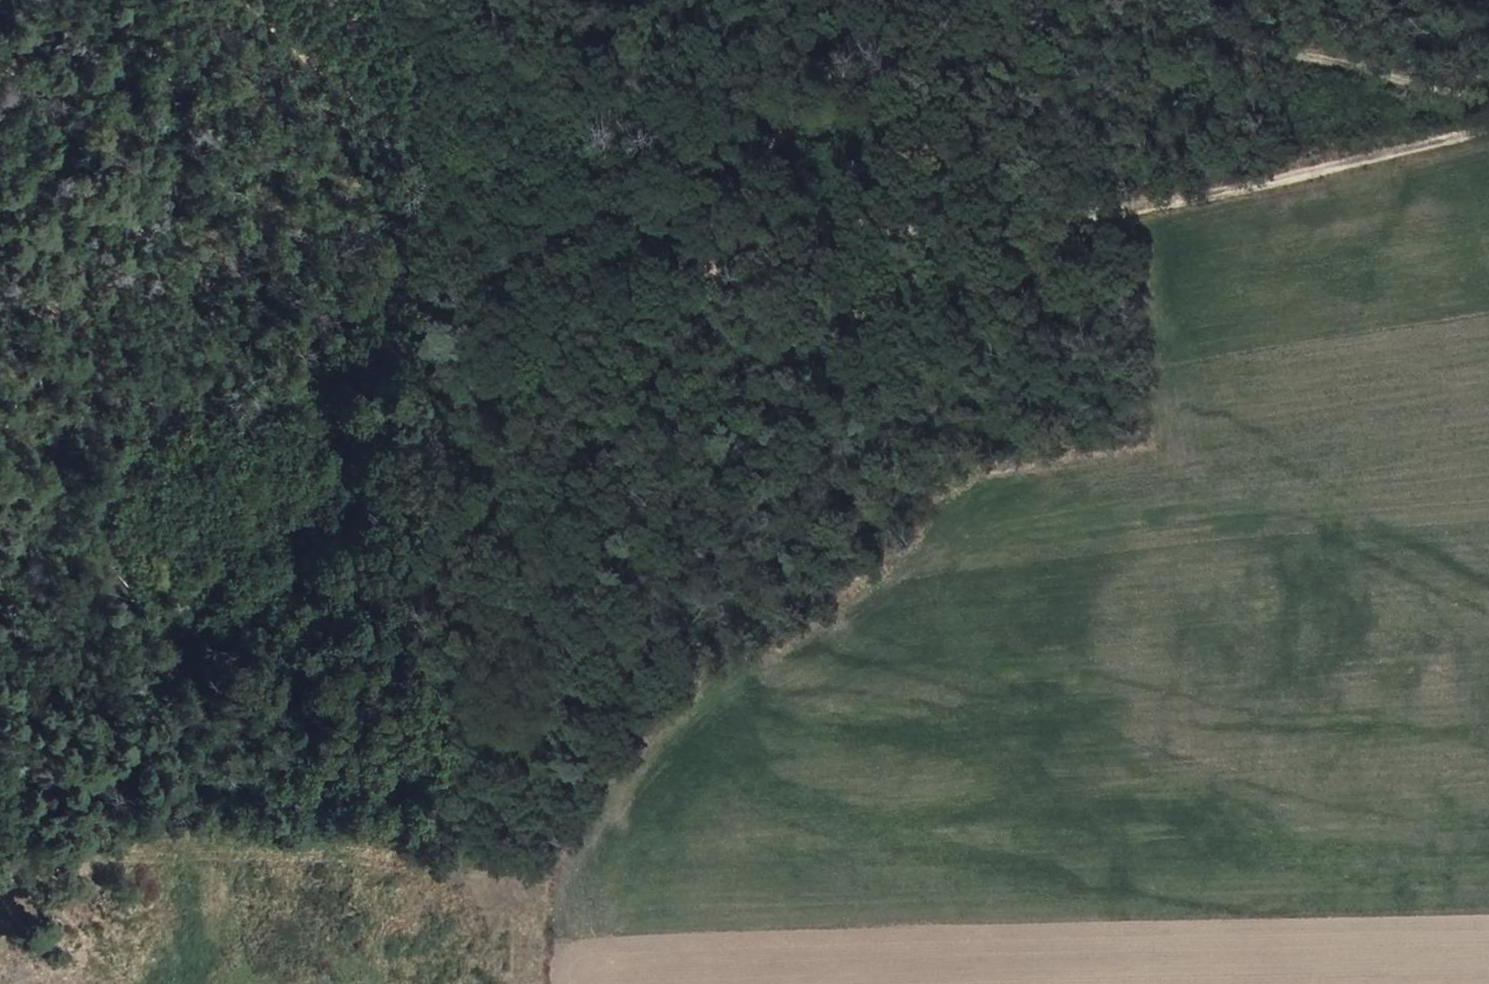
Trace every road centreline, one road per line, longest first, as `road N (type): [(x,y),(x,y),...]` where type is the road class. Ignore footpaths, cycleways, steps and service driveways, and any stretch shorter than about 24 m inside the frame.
road 1 (track): [(1488,120),(1132,216),(967,232),(850,226),(737,258),(702,247),(834,65),(859,2)]
road 2 (track): [(1488,97),(1212,30),(1121,0)]

